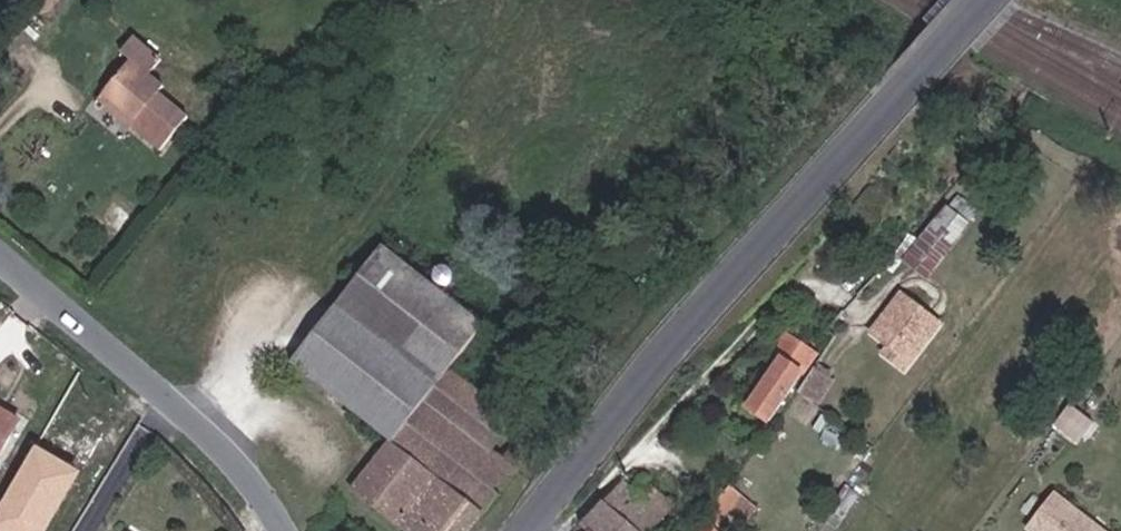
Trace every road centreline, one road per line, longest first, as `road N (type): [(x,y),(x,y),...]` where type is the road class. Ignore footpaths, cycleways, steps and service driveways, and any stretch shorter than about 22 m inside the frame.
road 1 (unclassified): [(975,0),(665,353),(530,530)]
road 2 (residential): [(279,530),(257,488),(0,268)]

